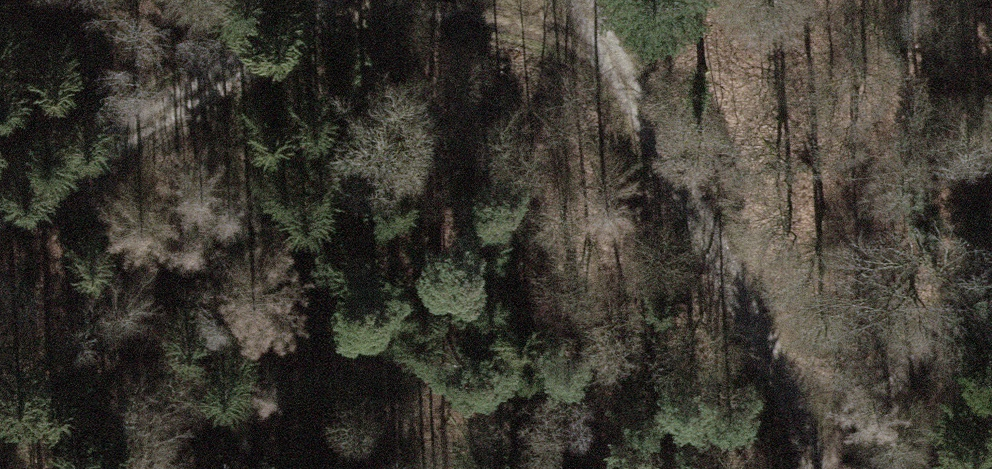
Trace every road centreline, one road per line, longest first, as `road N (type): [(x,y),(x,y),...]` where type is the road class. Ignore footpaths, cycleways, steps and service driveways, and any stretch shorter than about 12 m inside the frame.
road 1 (track): [(585,0),(823,468)]
road 2 (track): [(331,0),(244,60),(0,197)]
road 3 (track): [(991,282),(823,468)]
road 4 (track): [(443,0),(599,28)]

